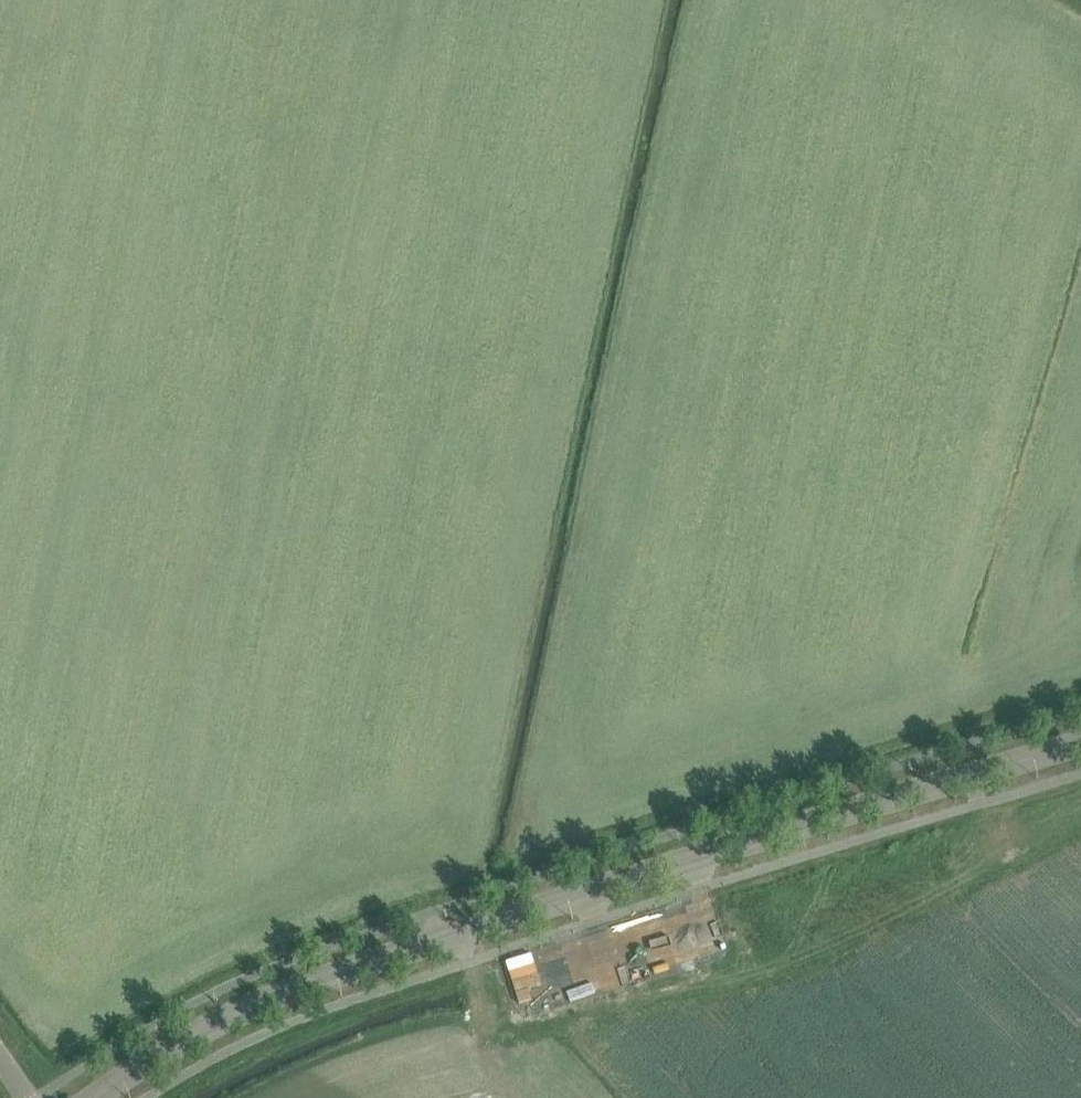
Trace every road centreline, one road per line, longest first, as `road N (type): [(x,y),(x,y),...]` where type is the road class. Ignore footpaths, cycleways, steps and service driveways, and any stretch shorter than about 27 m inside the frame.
road 1 (tertiary): [(97,1097),(150,1061),(289,991),(1080,743)]

